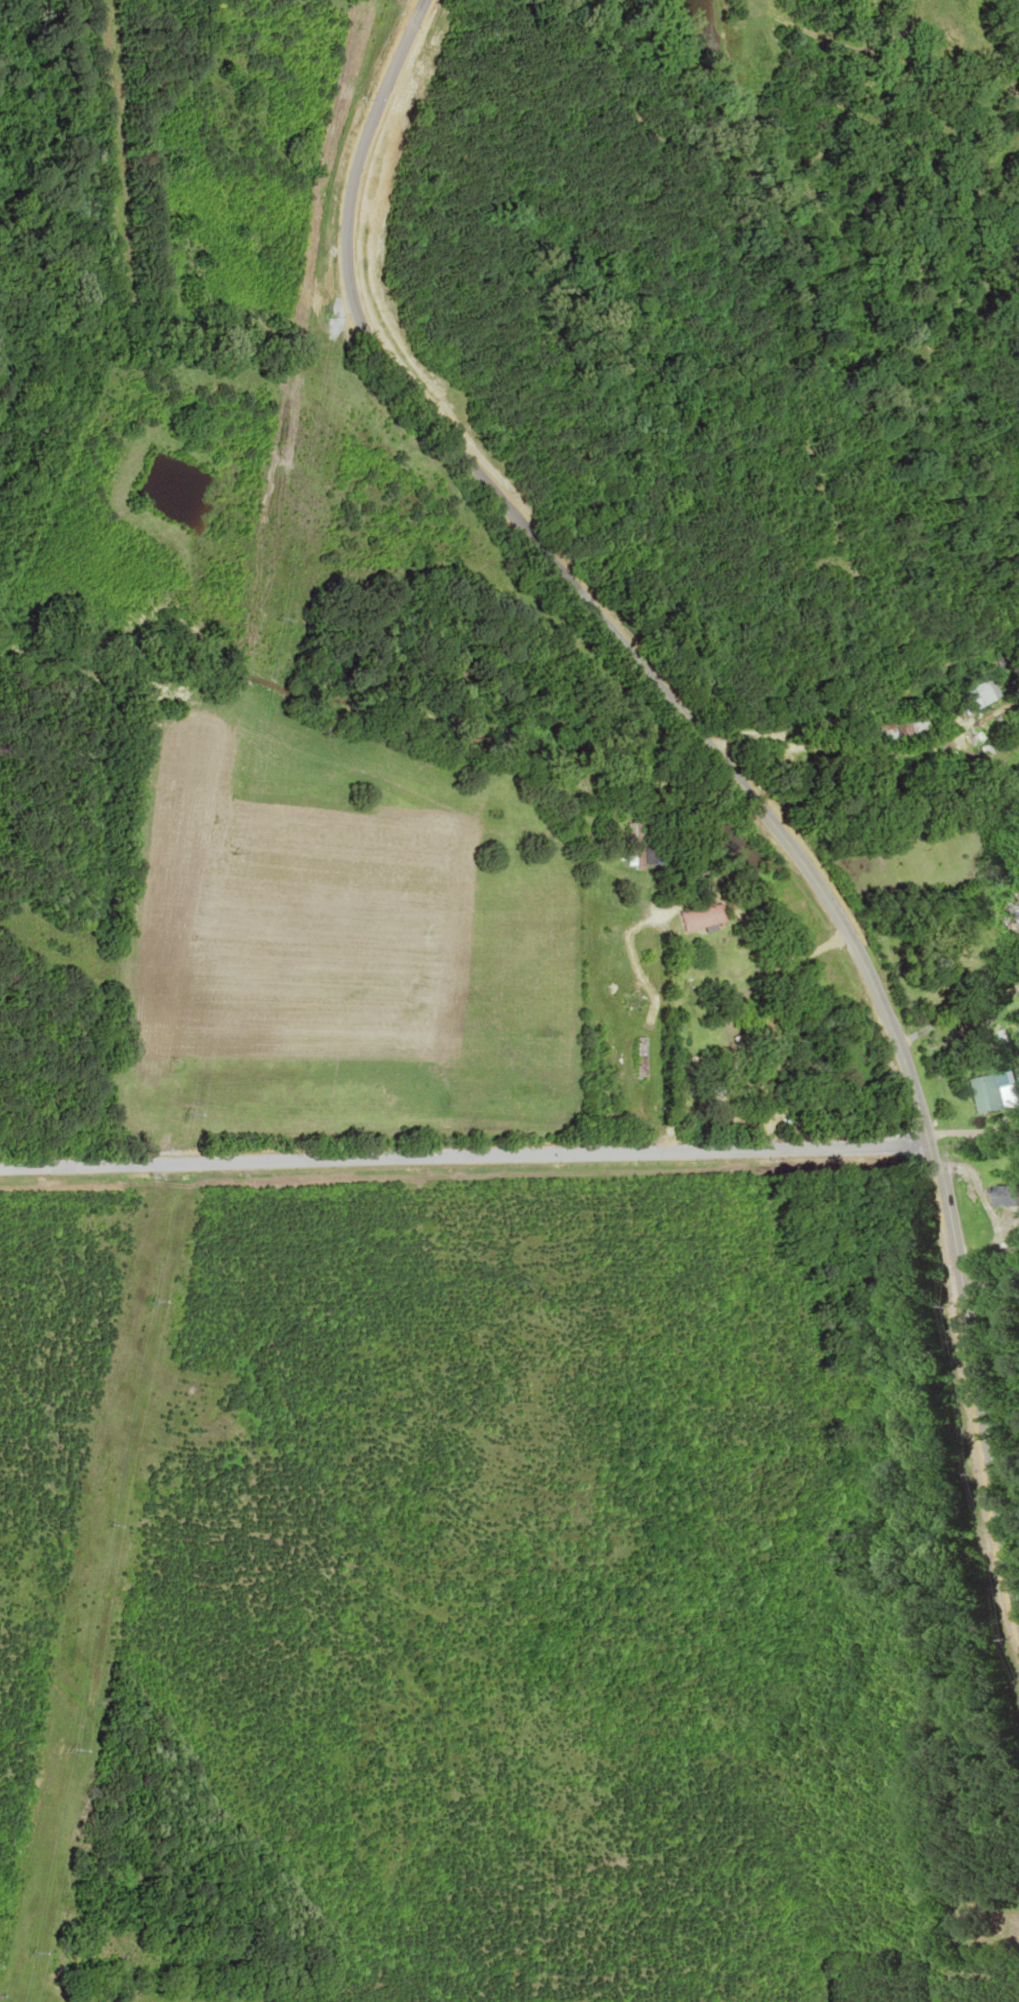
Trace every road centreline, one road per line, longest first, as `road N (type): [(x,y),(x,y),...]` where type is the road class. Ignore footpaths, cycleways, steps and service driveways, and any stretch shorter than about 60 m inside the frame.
road 1 (tertiary): [(1018,1620),(932,1145),(911,1072),(848,927),(764,805),(411,380),(385,332),(367,236),(384,148),(437,0)]
road 2 (residential): [(932,1145),(0,1165)]

